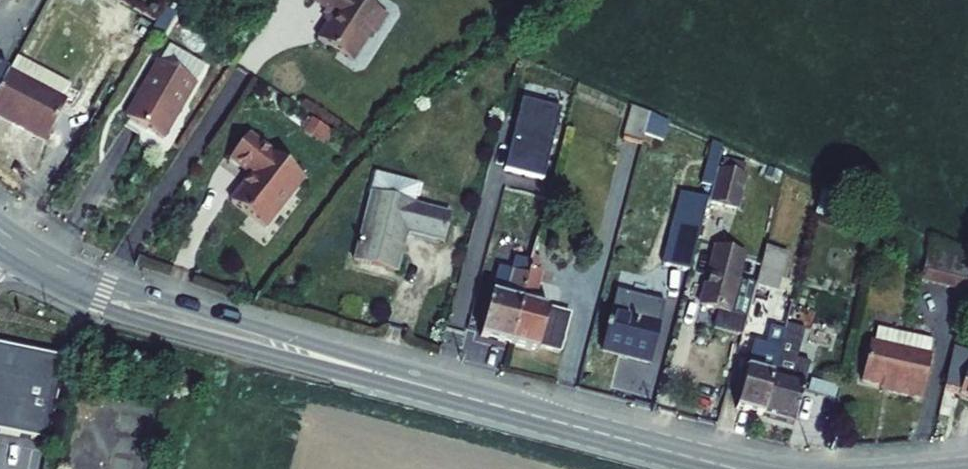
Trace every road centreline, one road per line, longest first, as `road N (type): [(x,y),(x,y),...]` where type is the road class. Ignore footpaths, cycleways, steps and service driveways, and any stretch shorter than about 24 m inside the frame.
road 1 (secondary): [(401,380),(96,276),(7,224)]
road 2 (secondary): [(0,257),(125,315),(401,380)]
road 3 (secondary): [(401,380),(737,468)]

